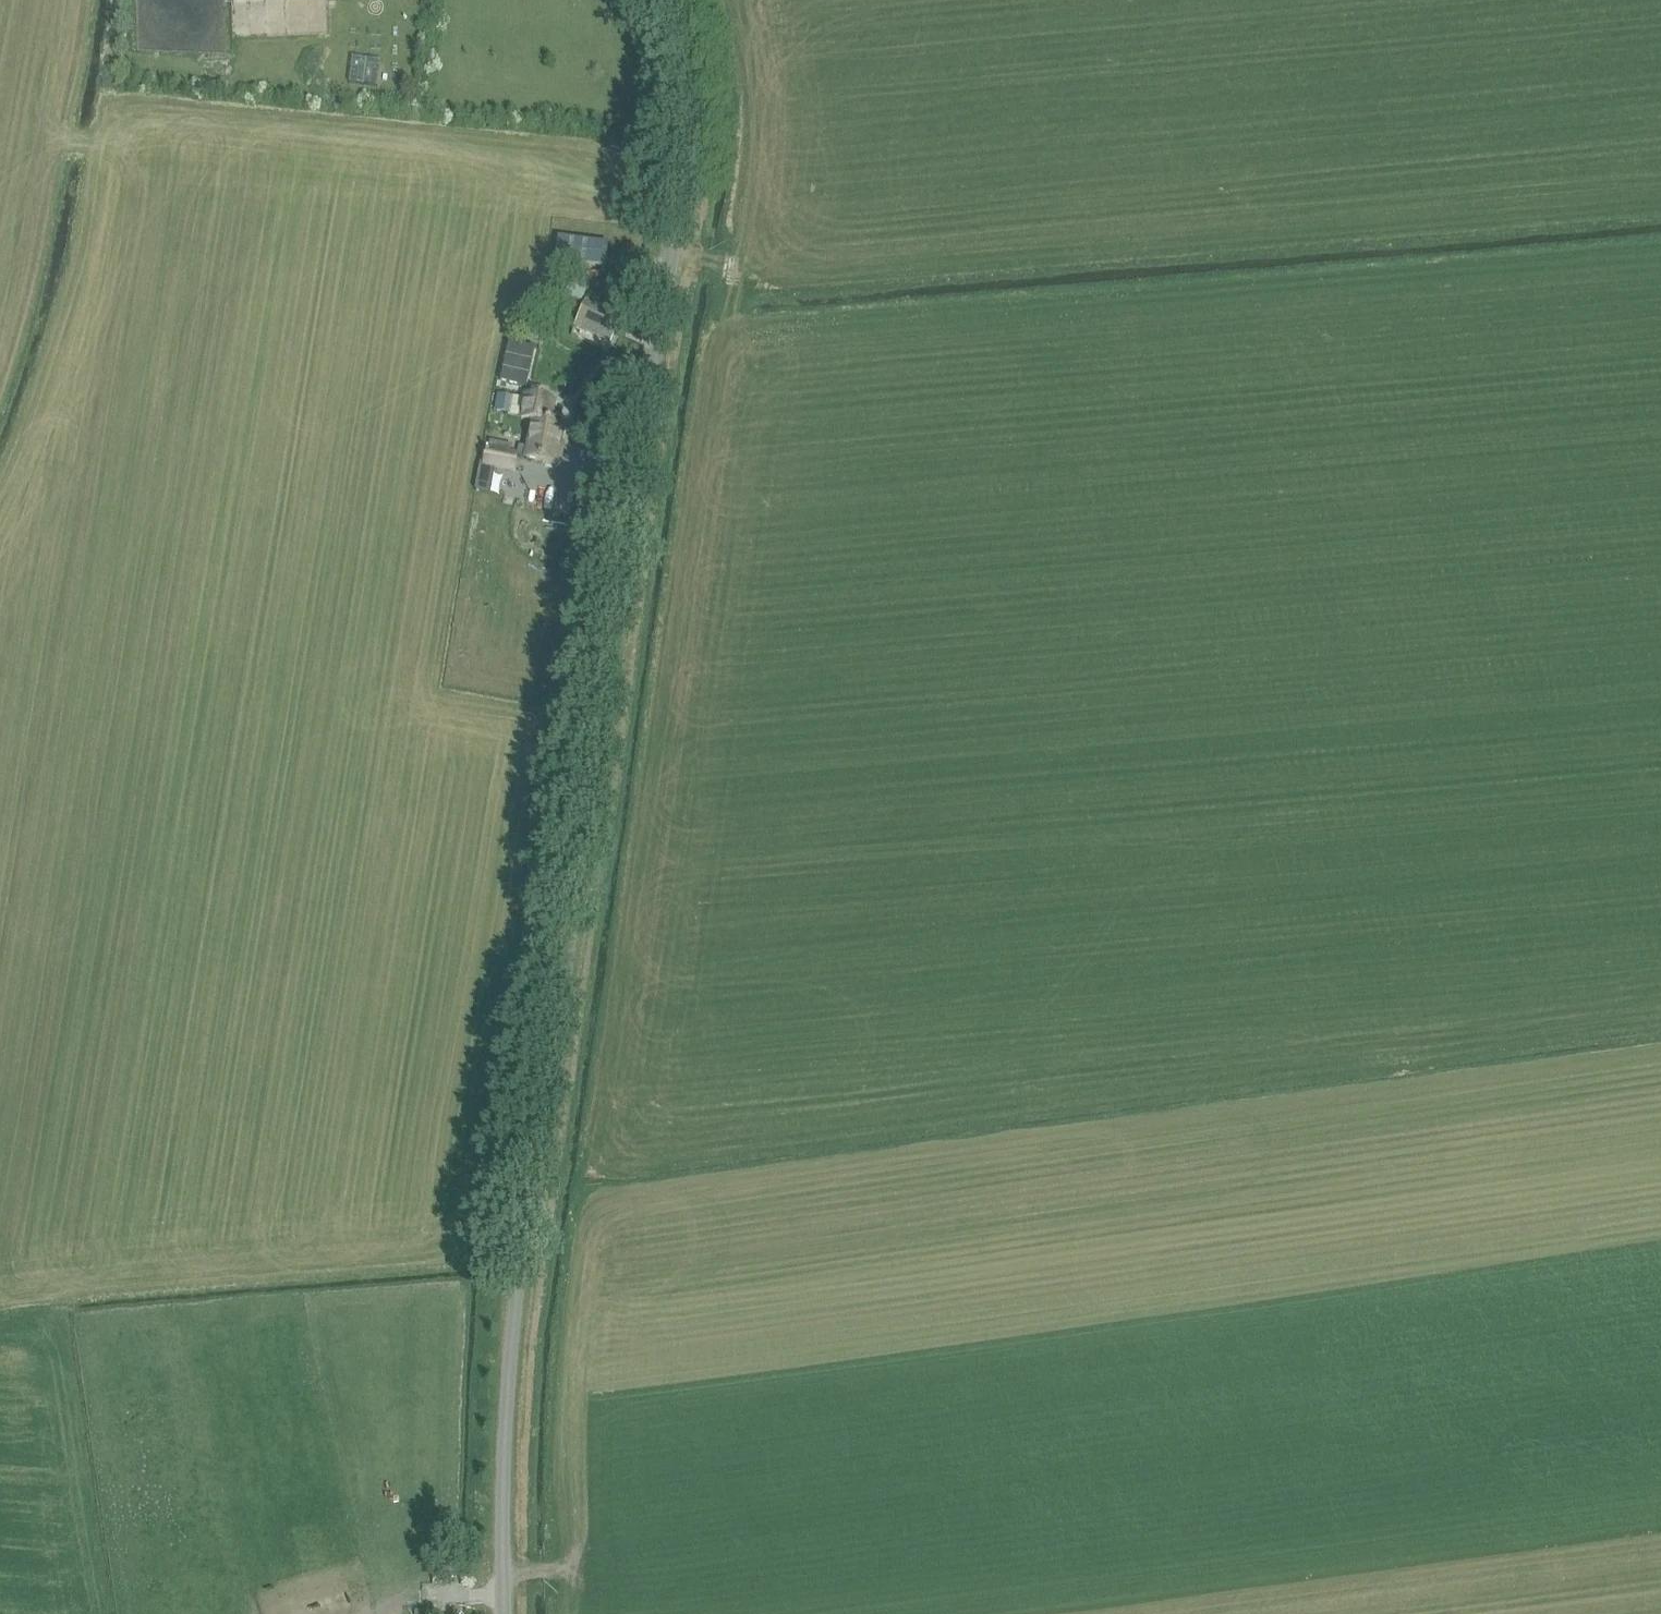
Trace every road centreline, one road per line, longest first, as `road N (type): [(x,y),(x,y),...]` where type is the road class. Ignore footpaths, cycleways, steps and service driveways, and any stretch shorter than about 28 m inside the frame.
road 1 (unclassified): [(505,1613),(514,1322),(671,254),(685,90),(658,0)]
road 2 (track): [(48,135),(675,205)]

